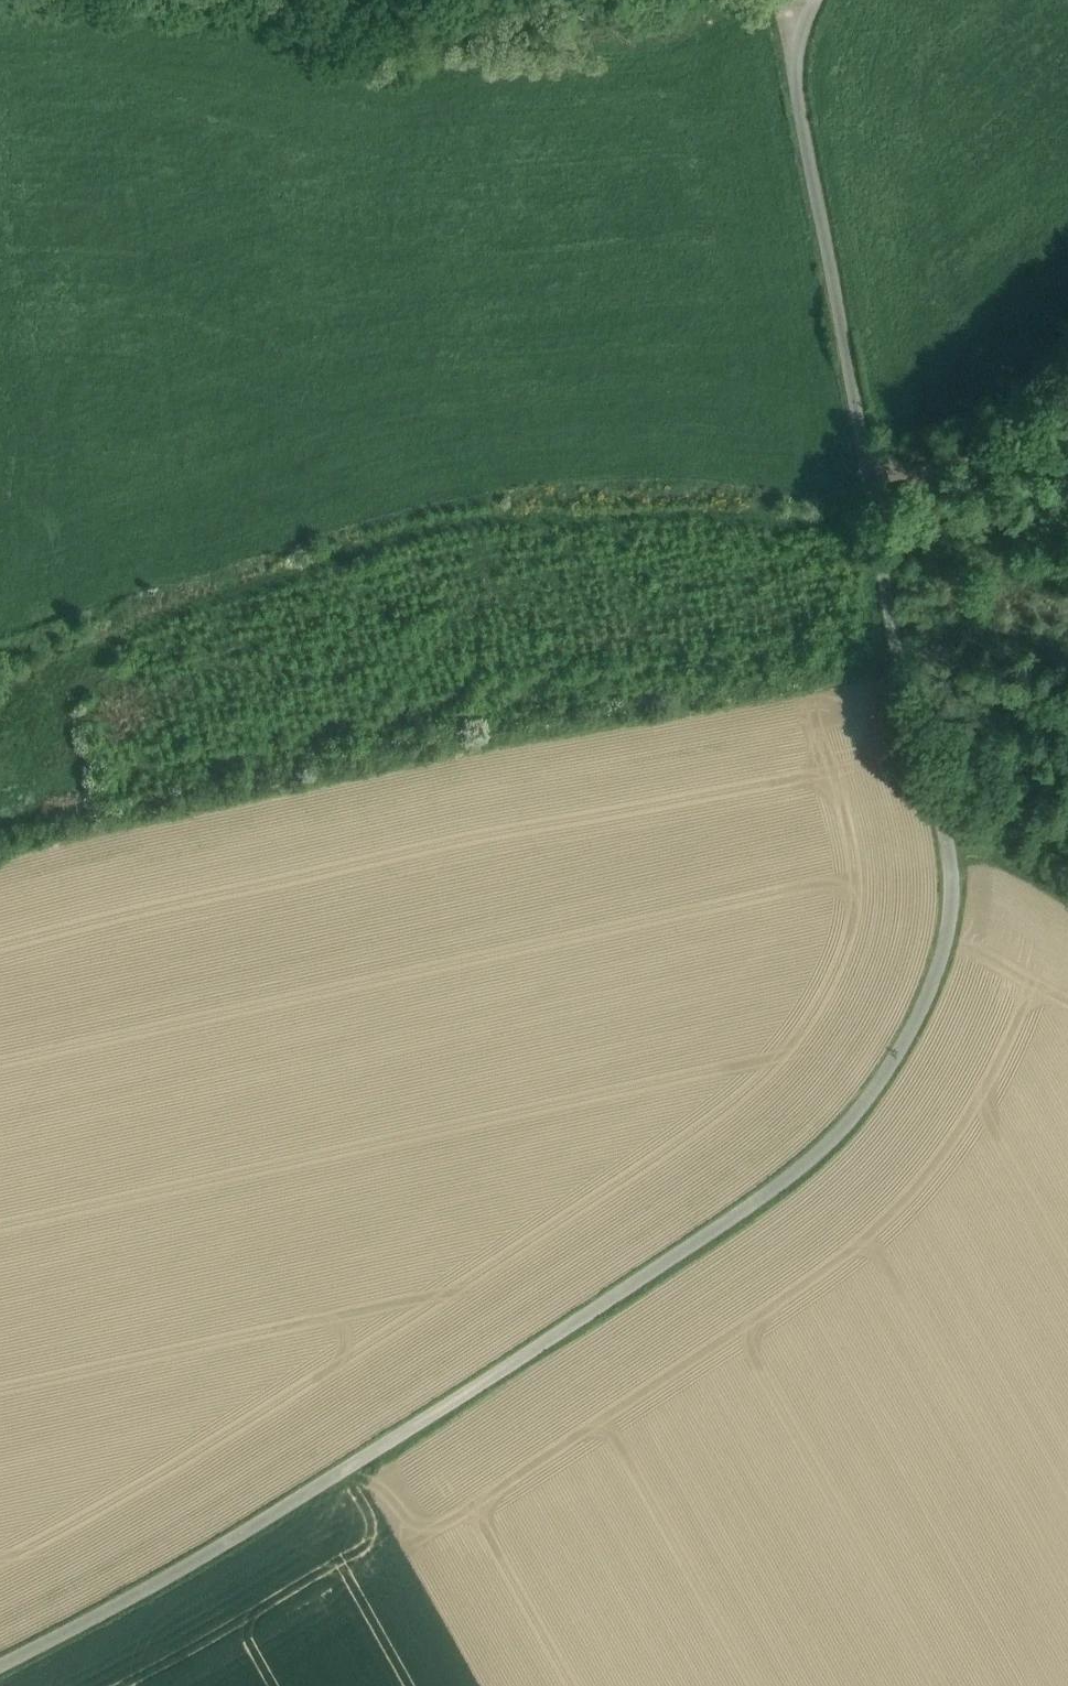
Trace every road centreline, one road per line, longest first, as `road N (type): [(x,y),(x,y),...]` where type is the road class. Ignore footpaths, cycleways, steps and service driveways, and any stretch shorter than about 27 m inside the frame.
road 1 (unclassified): [(0,1665),(162,1580),(803,1169),(875,1088),(927,998),(947,935),(953,870),(900,666),(804,122),(797,46),(817,0)]

